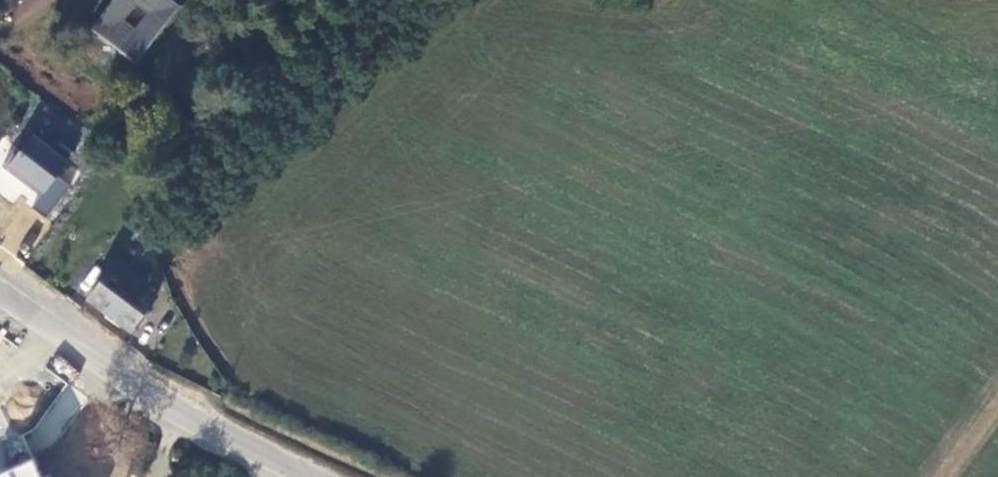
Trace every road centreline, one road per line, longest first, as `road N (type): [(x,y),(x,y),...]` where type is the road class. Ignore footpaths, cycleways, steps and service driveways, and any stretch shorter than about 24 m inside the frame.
road 1 (residential): [(304,476),(178,414),(0,293)]

